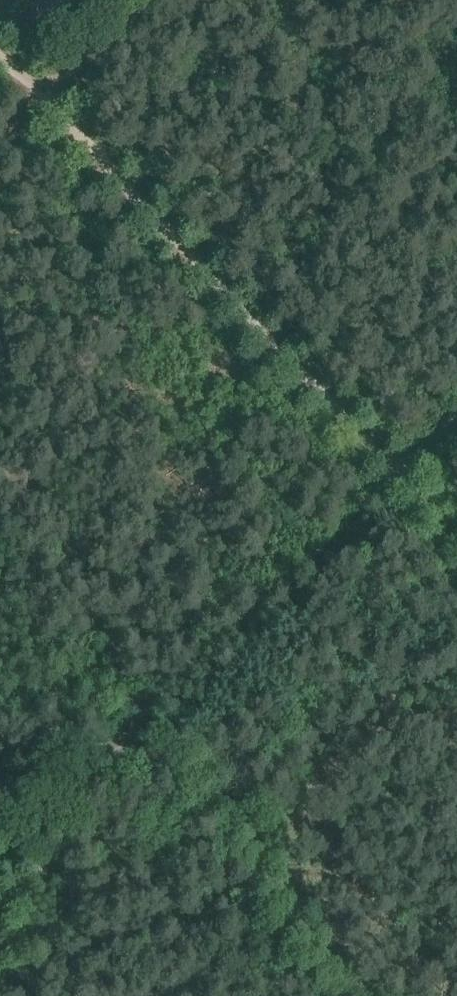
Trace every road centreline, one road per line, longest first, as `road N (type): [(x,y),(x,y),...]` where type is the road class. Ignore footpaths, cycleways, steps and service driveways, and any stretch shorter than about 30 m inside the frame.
road 1 (track): [(396,475),(0,857)]
road 2 (track): [(396,475),(77,134)]
road 3 (track): [(152,0),(42,97)]
road 4 (track): [(0,706),(119,742)]

